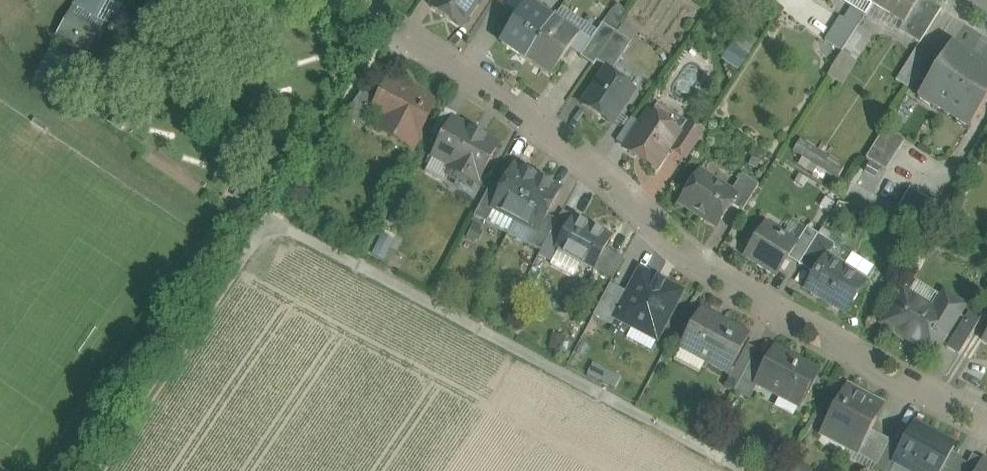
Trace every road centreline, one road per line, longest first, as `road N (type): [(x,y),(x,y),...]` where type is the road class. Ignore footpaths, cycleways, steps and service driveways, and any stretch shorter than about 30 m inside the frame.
road 1 (residential): [(986,421),(719,277),(504,97),(349,0)]

